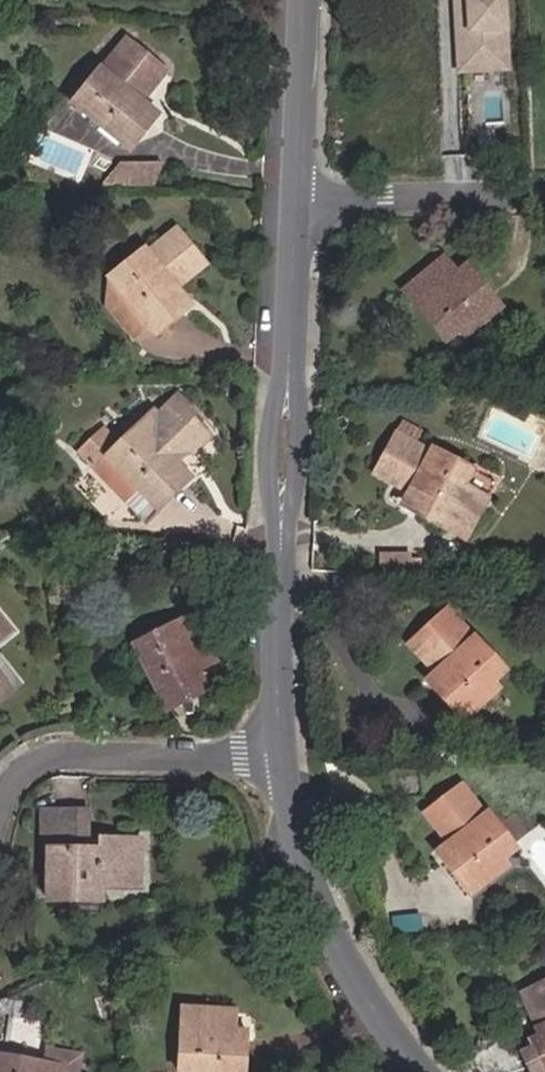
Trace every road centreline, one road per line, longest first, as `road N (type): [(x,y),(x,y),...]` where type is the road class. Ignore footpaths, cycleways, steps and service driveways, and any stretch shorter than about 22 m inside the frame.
road 1 (residential): [(291,740),(309,202)]
road 2 (residential): [(402,1071),(308,931),(291,740)]
road 3 (residential): [(0,832),(10,786),(67,743),(291,740)]
road 4 (residential): [(544,191),(309,202)]
road 5 (residential): [(309,202),(316,0)]

